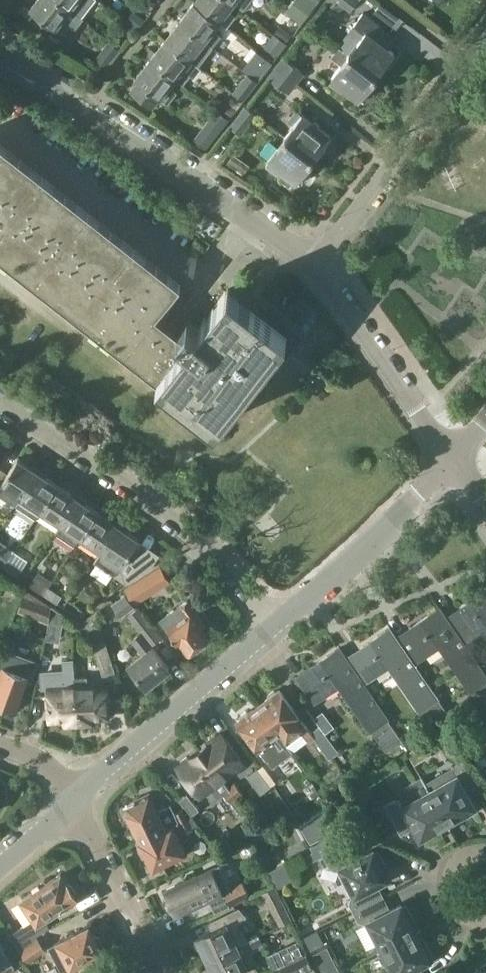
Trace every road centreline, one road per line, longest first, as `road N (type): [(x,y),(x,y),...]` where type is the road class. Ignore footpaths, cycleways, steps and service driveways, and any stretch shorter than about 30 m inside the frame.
road 1 (residential): [(321,276),(0,53)]
road 2 (residential): [(275,628),(252,596),(139,501),(0,406)]
road 3 (residential): [(321,276),(485,43)]
road 4 (residential): [(74,801),(275,628)]
road 5 (residential): [(275,628),(452,463)]
road 6 (residential): [(452,463),(321,276)]
road 7 (residential): [(157,972),(74,801)]

